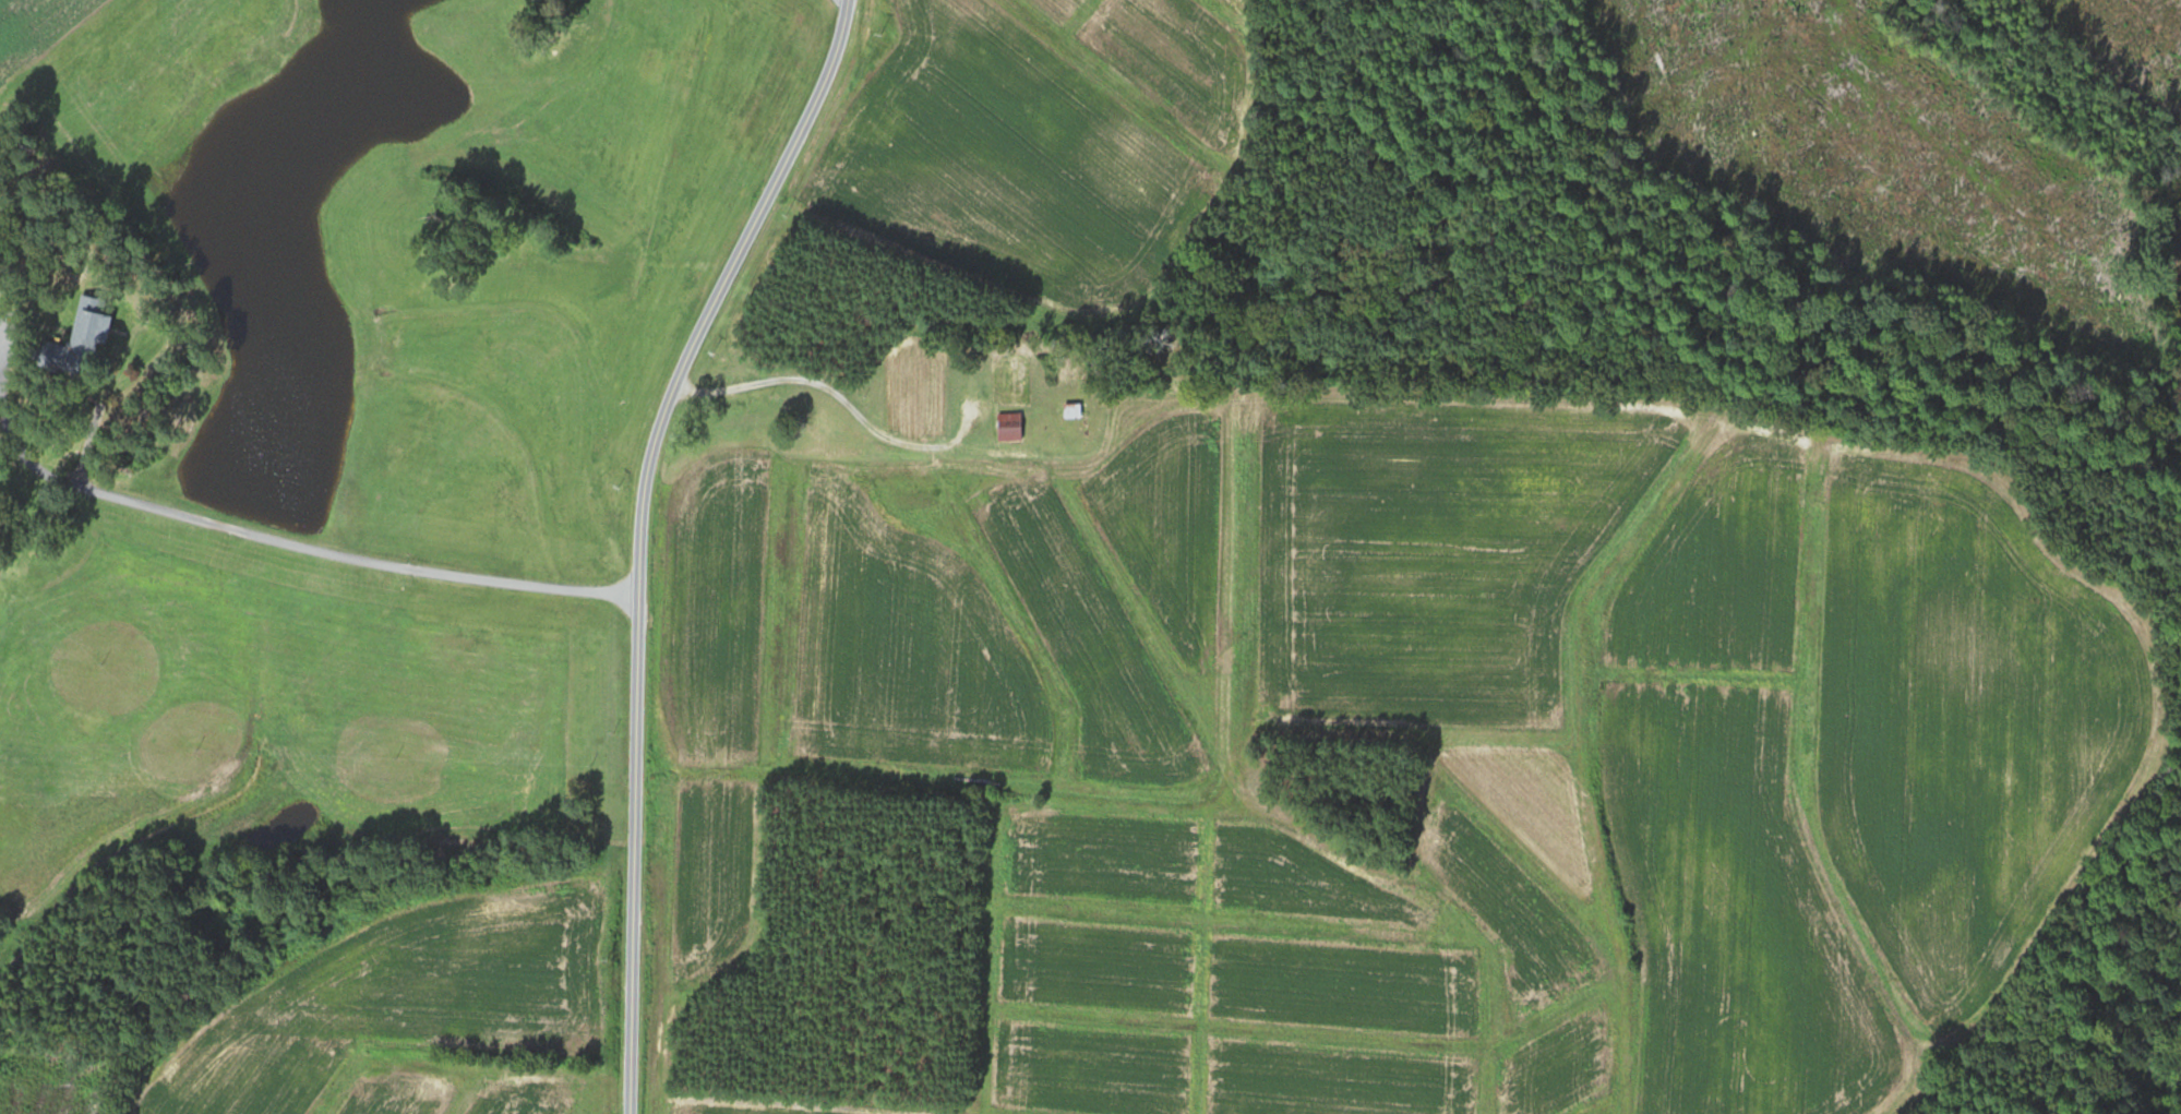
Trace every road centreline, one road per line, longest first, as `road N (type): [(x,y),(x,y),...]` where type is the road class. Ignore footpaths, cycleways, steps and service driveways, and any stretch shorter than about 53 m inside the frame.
road 1 (tertiary): [(632,1113),(644,490),(675,385),(827,73),(848,0)]

